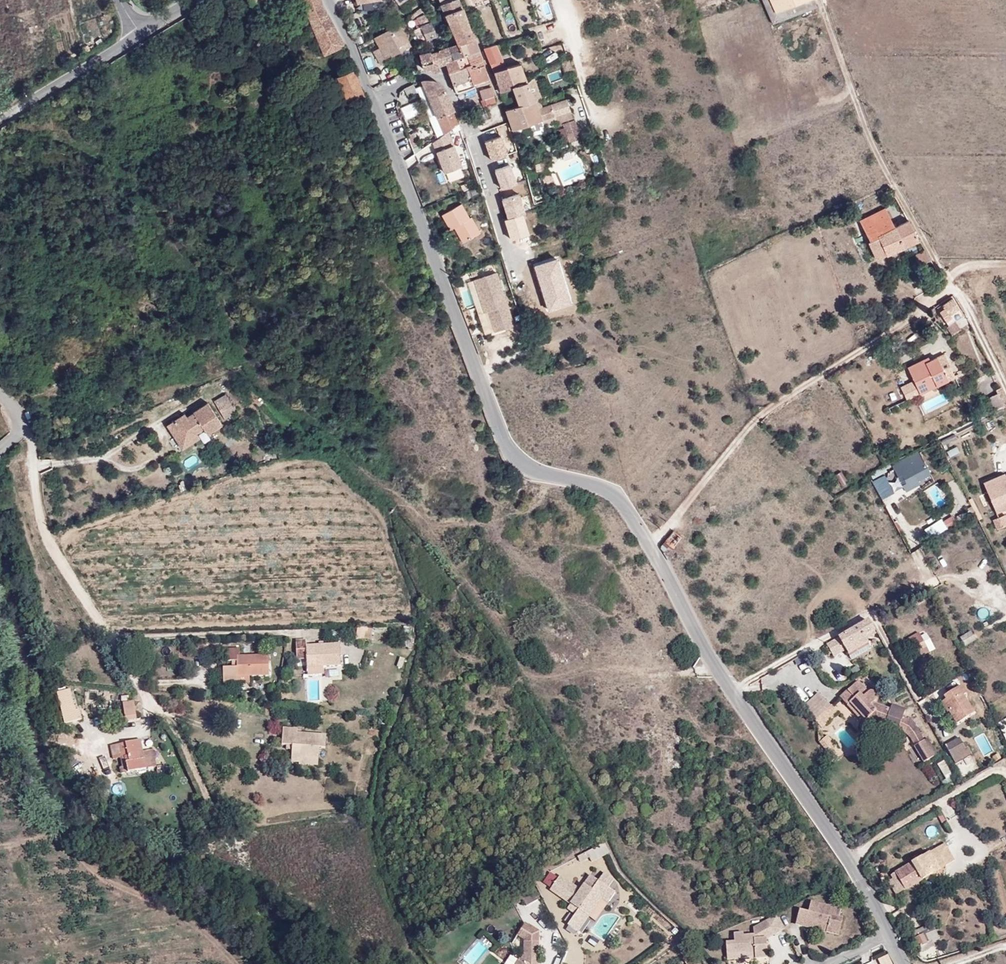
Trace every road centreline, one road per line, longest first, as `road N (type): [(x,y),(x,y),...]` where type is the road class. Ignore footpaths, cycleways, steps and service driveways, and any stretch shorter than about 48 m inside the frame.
road 1 (tertiary): [(375,98),(504,445),(518,466),(589,484),(621,501),(671,574),(716,671),(863,877),(889,935)]
road 2 (track): [(820,5),(866,131),(899,190)]
road 3 (tertiary): [(148,24),(0,123)]
road 4 (residential): [(375,98),(419,75),(437,75),(467,134),(503,117)]

